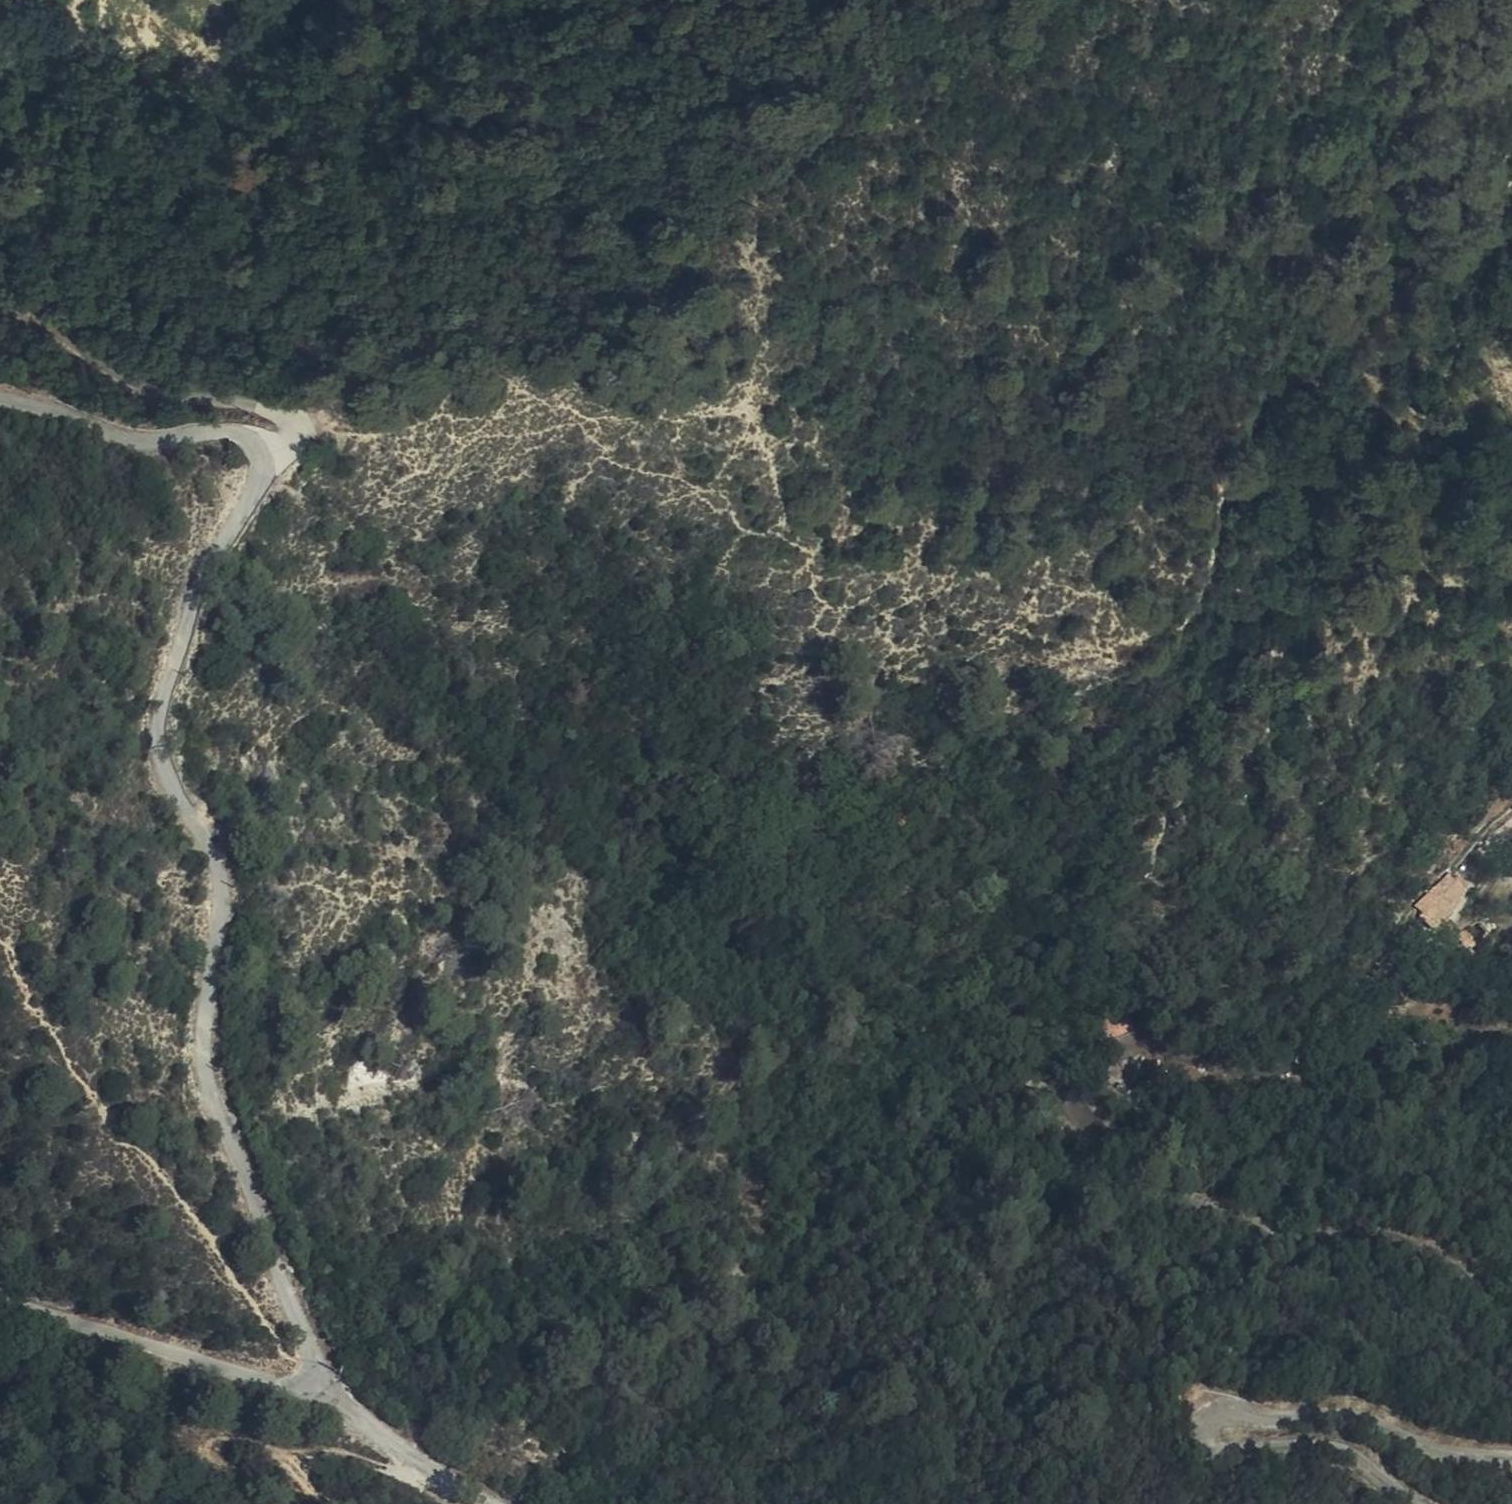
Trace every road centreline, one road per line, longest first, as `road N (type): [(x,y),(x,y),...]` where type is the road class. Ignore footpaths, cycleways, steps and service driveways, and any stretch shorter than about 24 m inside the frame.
road 1 (unclassified): [(0,395),(148,438),(245,431),(261,453),(258,480),(199,572),(161,701),(164,754),(212,839),(221,890),(202,1076),(314,1338),(322,1385)]
road 2 (unclassified): [(1416,1503),(1360,1455),(1328,1441),(1208,1442),(1201,1424),(1215,1412),(1337,1412),(1389,1424),(1427,1447),(1511,1458)]
road 3 (unclassified): [(322,1385),(275,1382),(0,1303)]
road 4 (unclassified): [(322,1385),(477,1503)]

